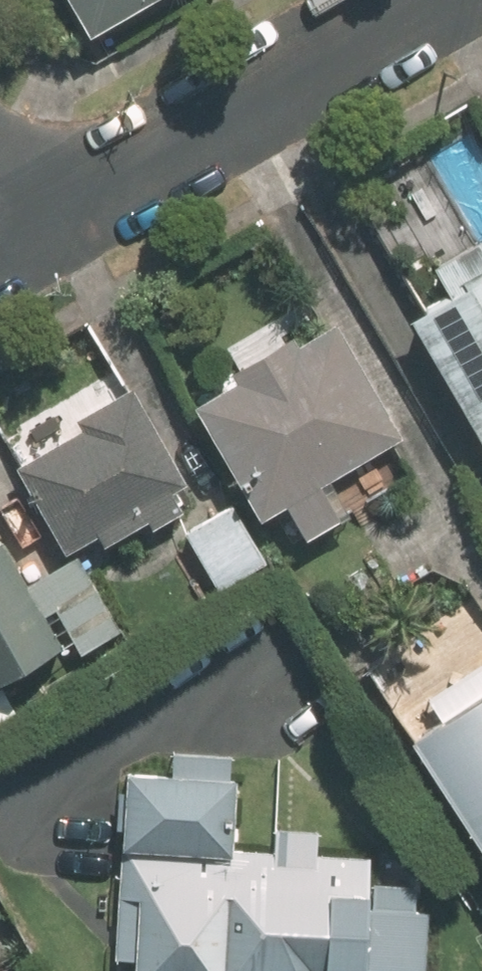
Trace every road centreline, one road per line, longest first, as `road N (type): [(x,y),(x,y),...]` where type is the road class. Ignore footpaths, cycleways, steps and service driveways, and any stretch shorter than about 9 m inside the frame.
road 1 (residential): [(397,0),(0,230)]

